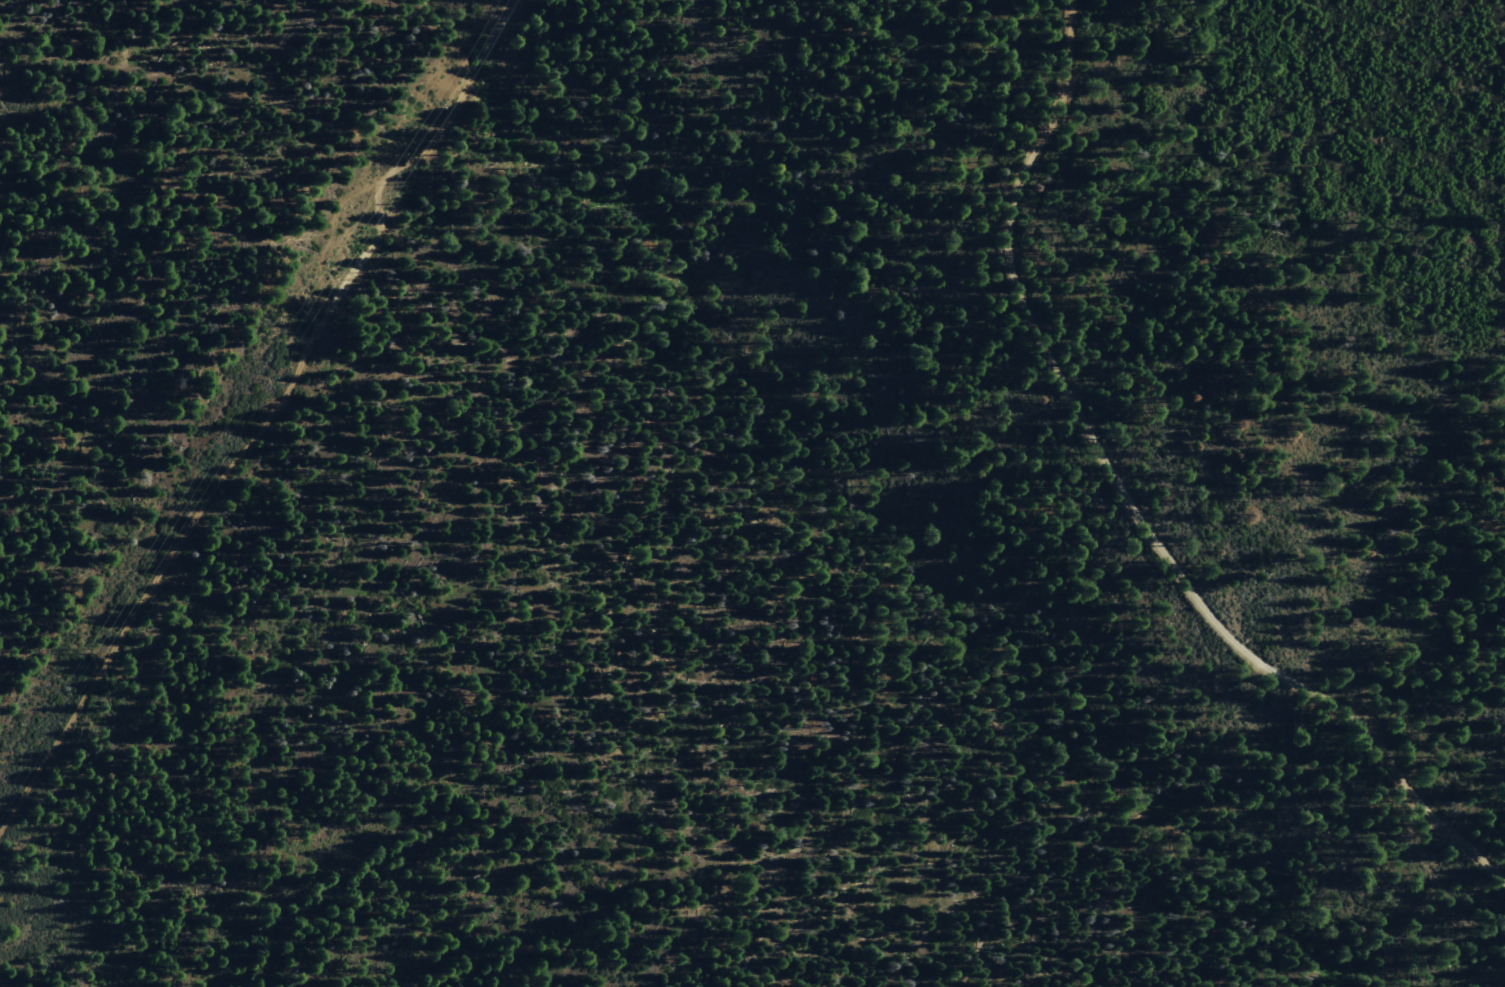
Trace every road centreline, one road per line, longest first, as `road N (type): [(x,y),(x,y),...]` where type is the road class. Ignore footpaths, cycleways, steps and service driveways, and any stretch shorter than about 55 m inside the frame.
road 1 (track): [(1504,882),(1424,813),(1353,716),(1260,665),(1214,624),(1107,469),(1026,316),(1013,287),(1007,229),(1024,170),(1060,106),(1074,0)]
road 2 (track): [(0,839),(136,611),(280,409),(325,309),(377,243),(382,195),(434,154),(528,0)]
road 3 (track): [(0,73),(65,52),(115,56),(183,83),(272,95),(416,163)]

